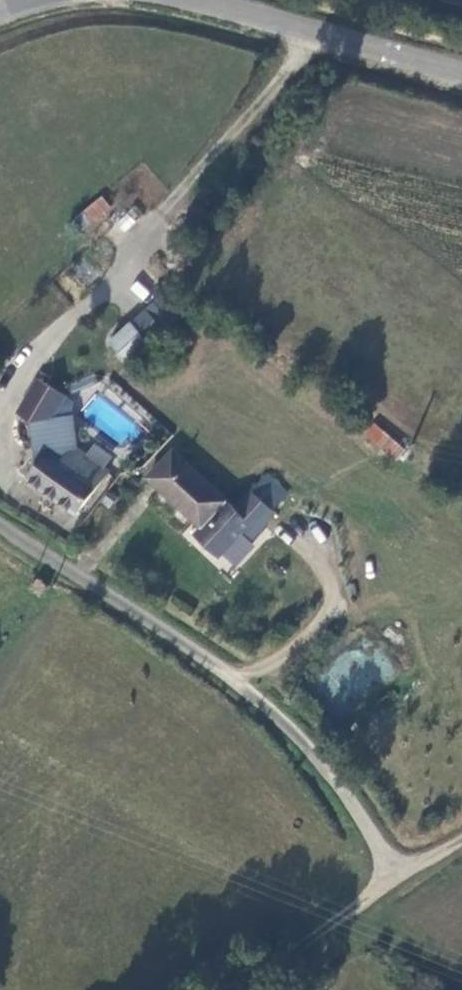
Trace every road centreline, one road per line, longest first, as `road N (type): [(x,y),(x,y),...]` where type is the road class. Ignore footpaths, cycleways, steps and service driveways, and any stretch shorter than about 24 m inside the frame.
road 1 (unclassified): [(396,875),(288,726),(0,518)]
road 2 (residential): [(318,36),(0,408)]
road 3 (track): [(240,989),(396,875),(461,843)]
road 4 (unclassified): [(461,71),(318,36)]
road 5 (unclassified): [(318,36),(190,0)]

